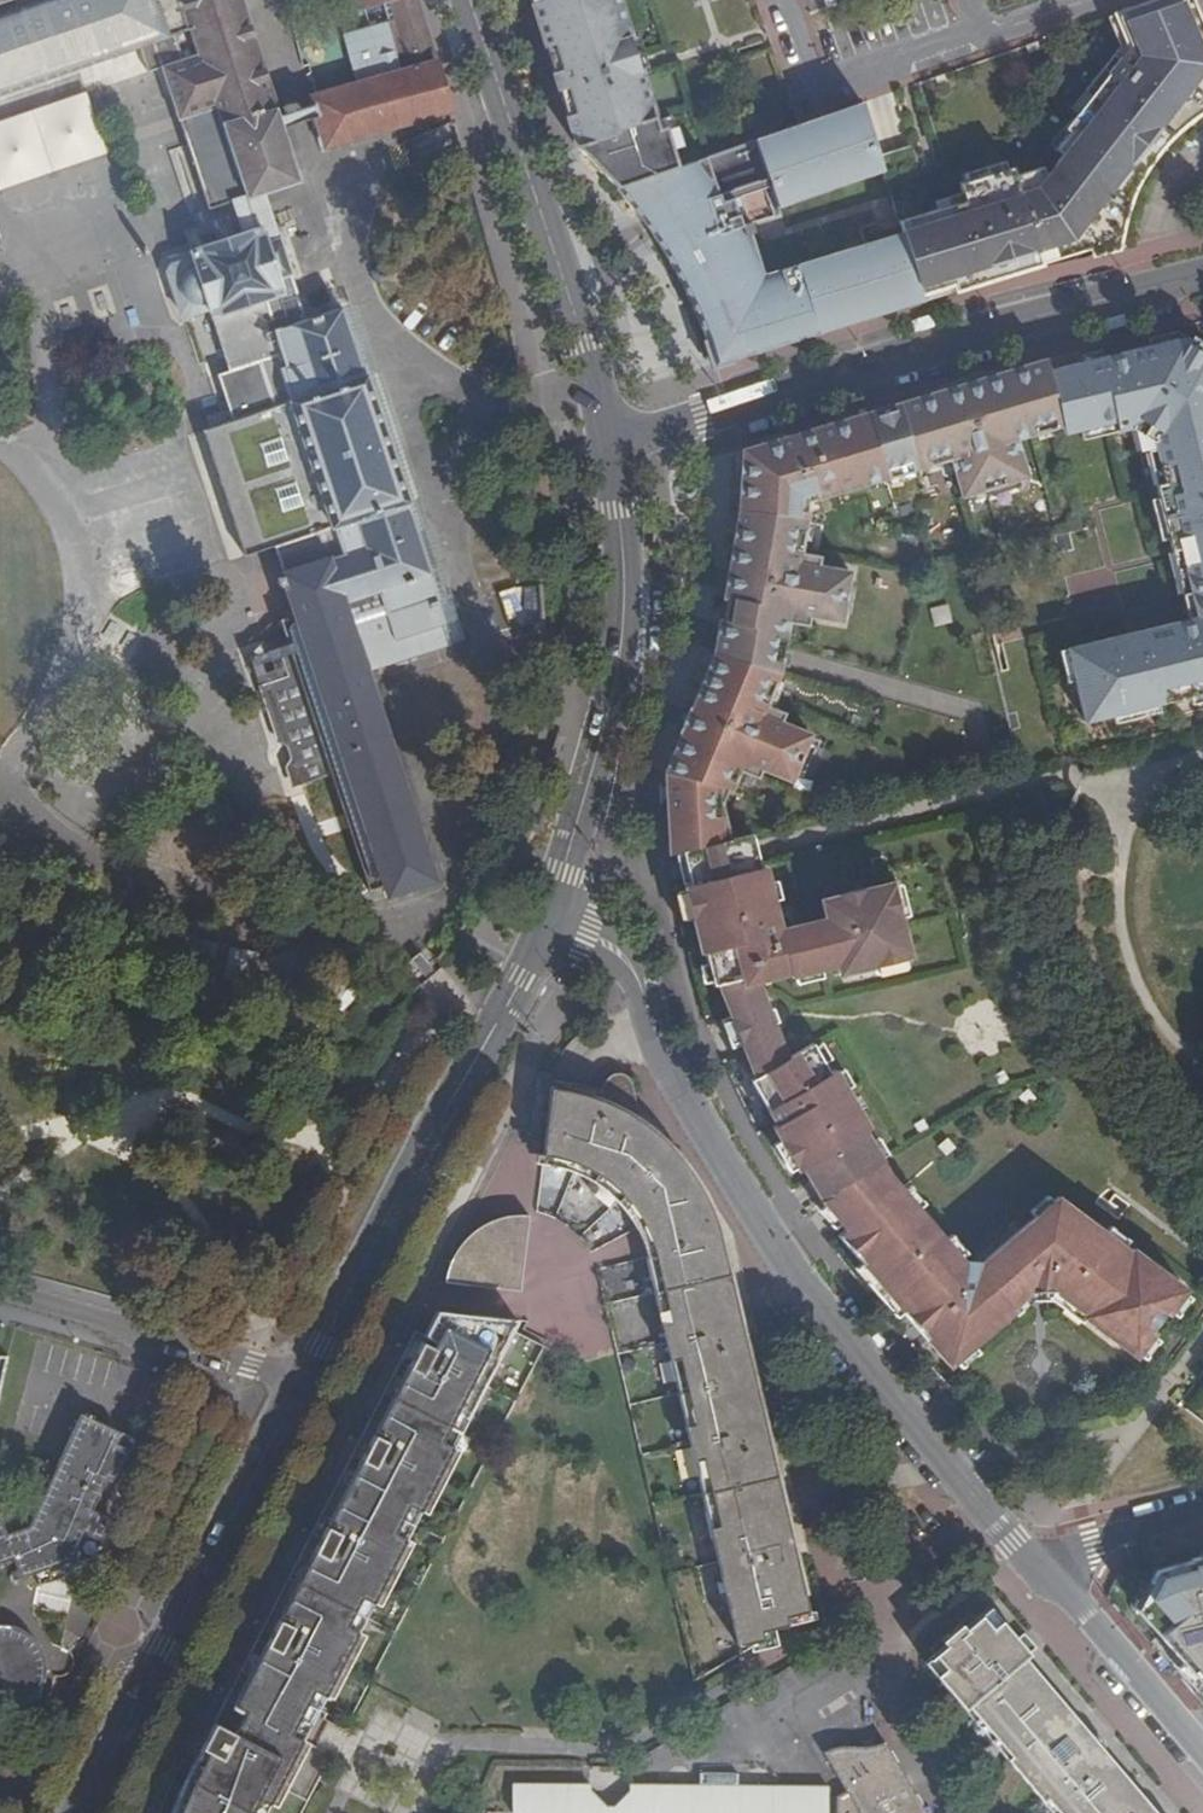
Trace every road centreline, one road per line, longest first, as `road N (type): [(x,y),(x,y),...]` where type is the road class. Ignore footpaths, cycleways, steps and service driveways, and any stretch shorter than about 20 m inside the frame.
road 1 (residential): [(557,911),(623,956),(643,986),(665,1063),(790,1280),(1035,1571)]
road 2 (tertiary): [(1202,278),(612,441)]
road 3 (tertiary): [(304,1382),(557,911)]
road 4 (tertiary): [(80,1812),(304,1382)]
road 5 (tertiary): [(612,441),(623,550),(621,648),(557,911)]
road 6 (tertiary): [(472,0),(612,441)]
road 7 (unclassified): [(304,1382),(0,1292)]
road 8 (residential): [(1035,1571),(1202,1761)]
road 9 (residential): [(1035,1571),(1202,1517)]

